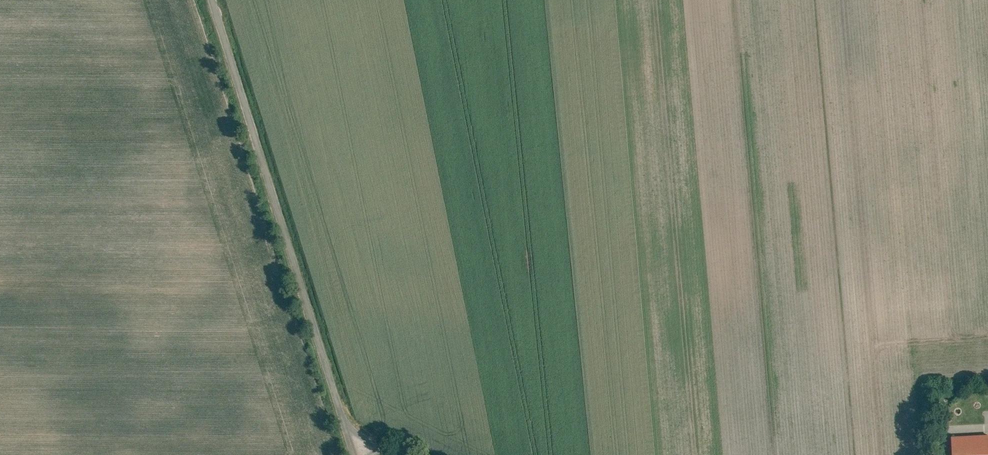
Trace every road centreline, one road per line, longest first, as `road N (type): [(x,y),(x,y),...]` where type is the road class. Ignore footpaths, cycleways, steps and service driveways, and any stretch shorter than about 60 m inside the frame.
road 1 (unclassified): [(211,0),(351,449)]

